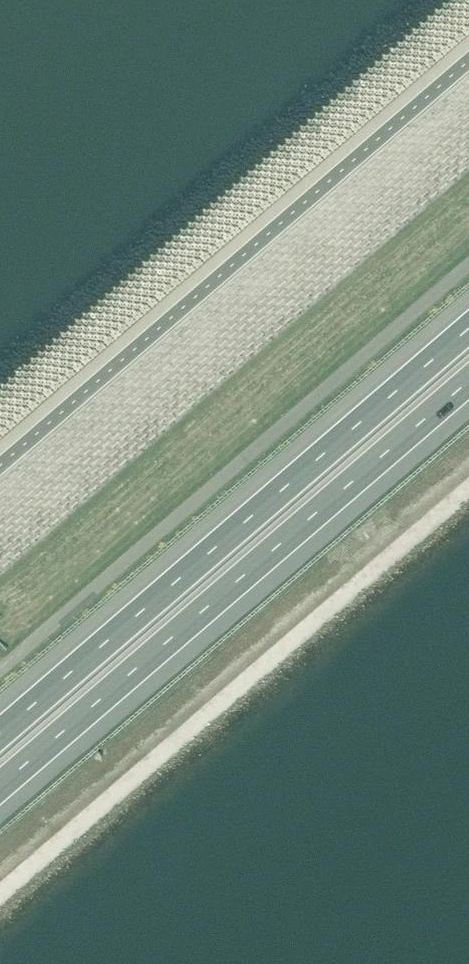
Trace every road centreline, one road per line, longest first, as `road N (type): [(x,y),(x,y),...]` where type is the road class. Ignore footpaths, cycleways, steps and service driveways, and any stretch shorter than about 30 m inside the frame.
road 1 (motorway): [(468,326),(0,734)]
road 2 (motorway): [(0,787),(468,384)]

